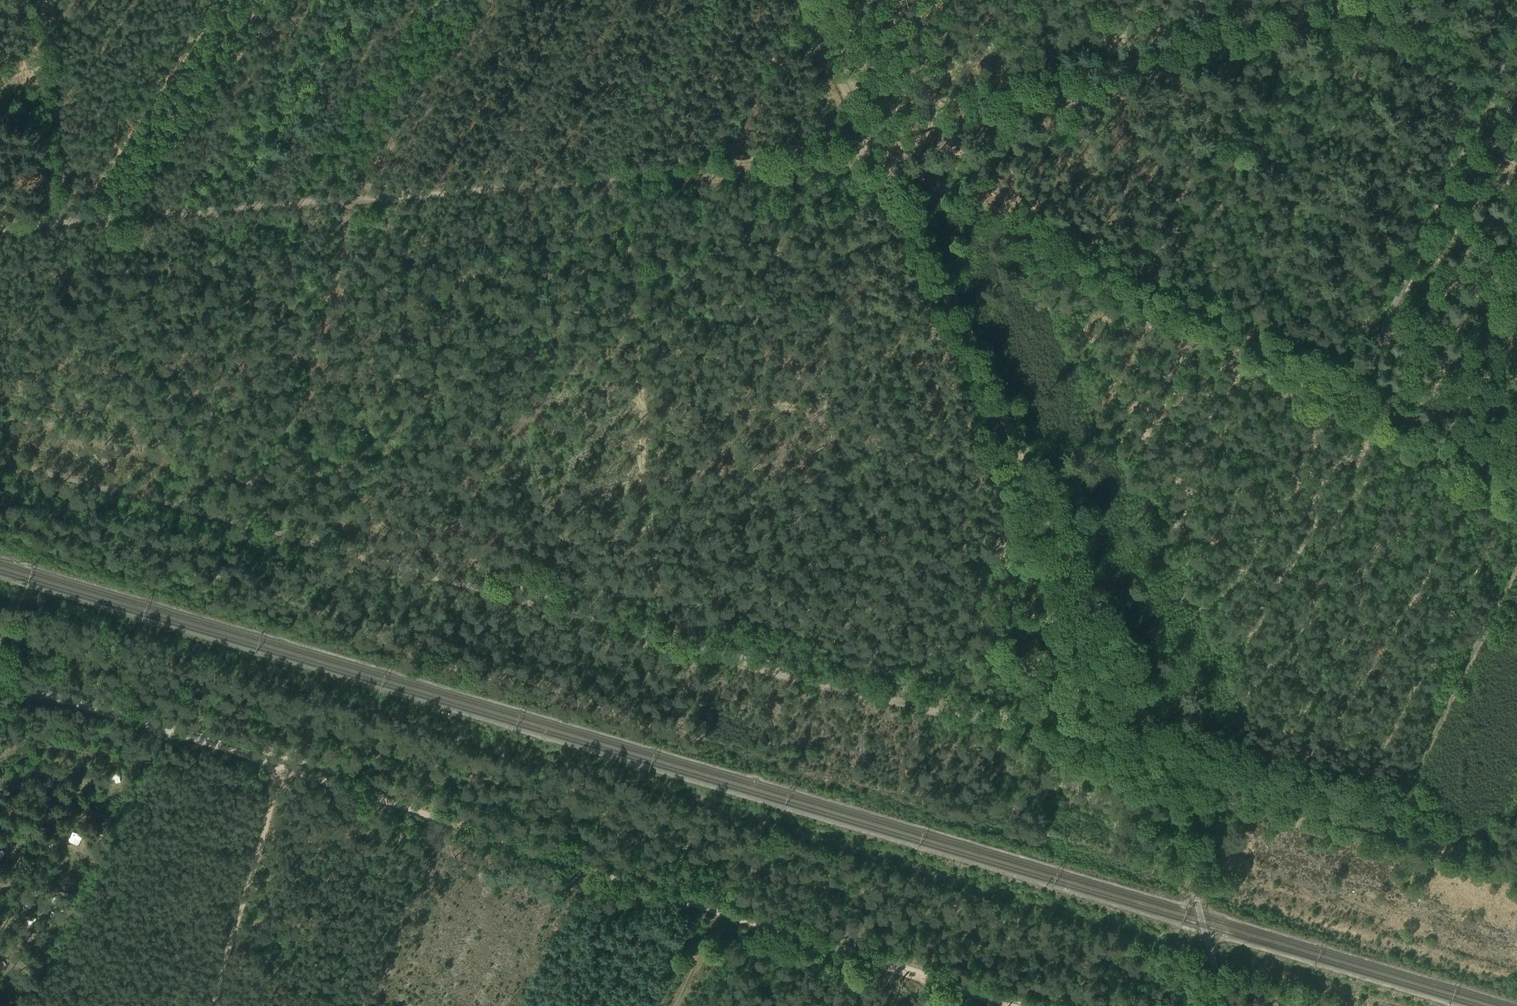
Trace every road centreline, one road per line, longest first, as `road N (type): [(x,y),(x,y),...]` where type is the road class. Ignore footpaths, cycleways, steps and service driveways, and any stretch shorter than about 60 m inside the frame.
road 1 (track): [(1154,763),(0,462)]
road 2 (track): [(52,695),(1009,1005)]
road 3 (track): [(0,226),(875,159)]
road 4 (track): [(1146,731),(875,159)]
road 5 (track): [(875,159),(1404,0)]
road 6 (track): [(884,159),(1353,395)]
road 7 (track): [(1353,395),(1513,43)]
road 8 (track): [(1516,872),(1154,763)]
road 9 (track): [(1293,366),(1193,579),(1158,637),(1124,674)]
road 10 (track): [(1516,561),(1419,763),(1375,830)]
road 11 (track): [(279,767),(213,1005)]
road 12 (track): [(1330,0),(1339,26),(1354,36),(1516,118)]
road 13 (track): [(1353,395),(1516,477)]
road 14 (track): [(875,159),(801,0)]
road 15 (track): [(421,875),(360,1005)]

